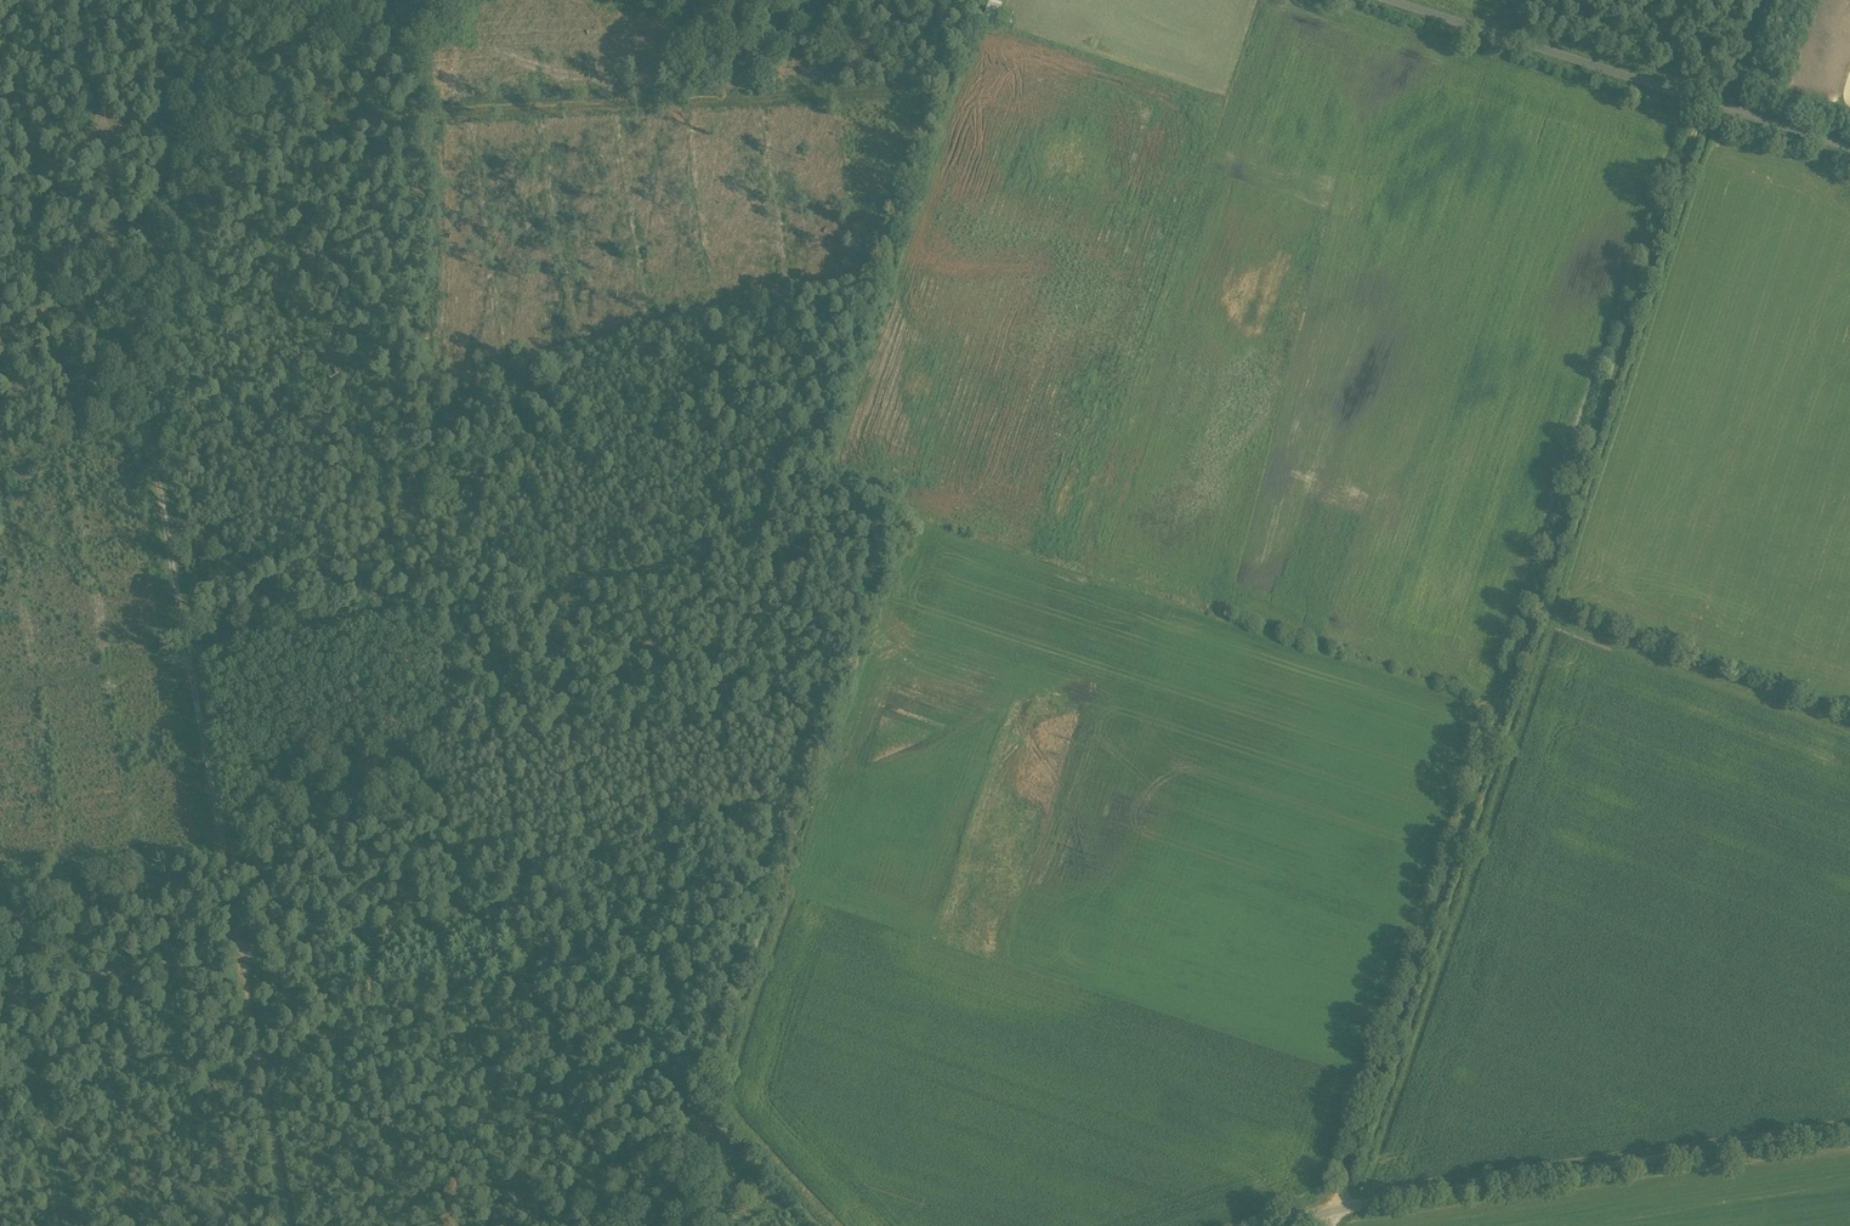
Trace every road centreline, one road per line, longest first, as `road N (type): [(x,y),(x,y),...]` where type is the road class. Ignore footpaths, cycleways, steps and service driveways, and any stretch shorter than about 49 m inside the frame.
road 1 (track): [(294,1225),(93,278),(90,131),(164,0)]
road 2 (track): [(1706,96),(1339,1207)]
road 3 (unclassified): [(1339,1207),(1849,1129)]
road 4 (unclassified): [(1403,0),(1849,144)]

